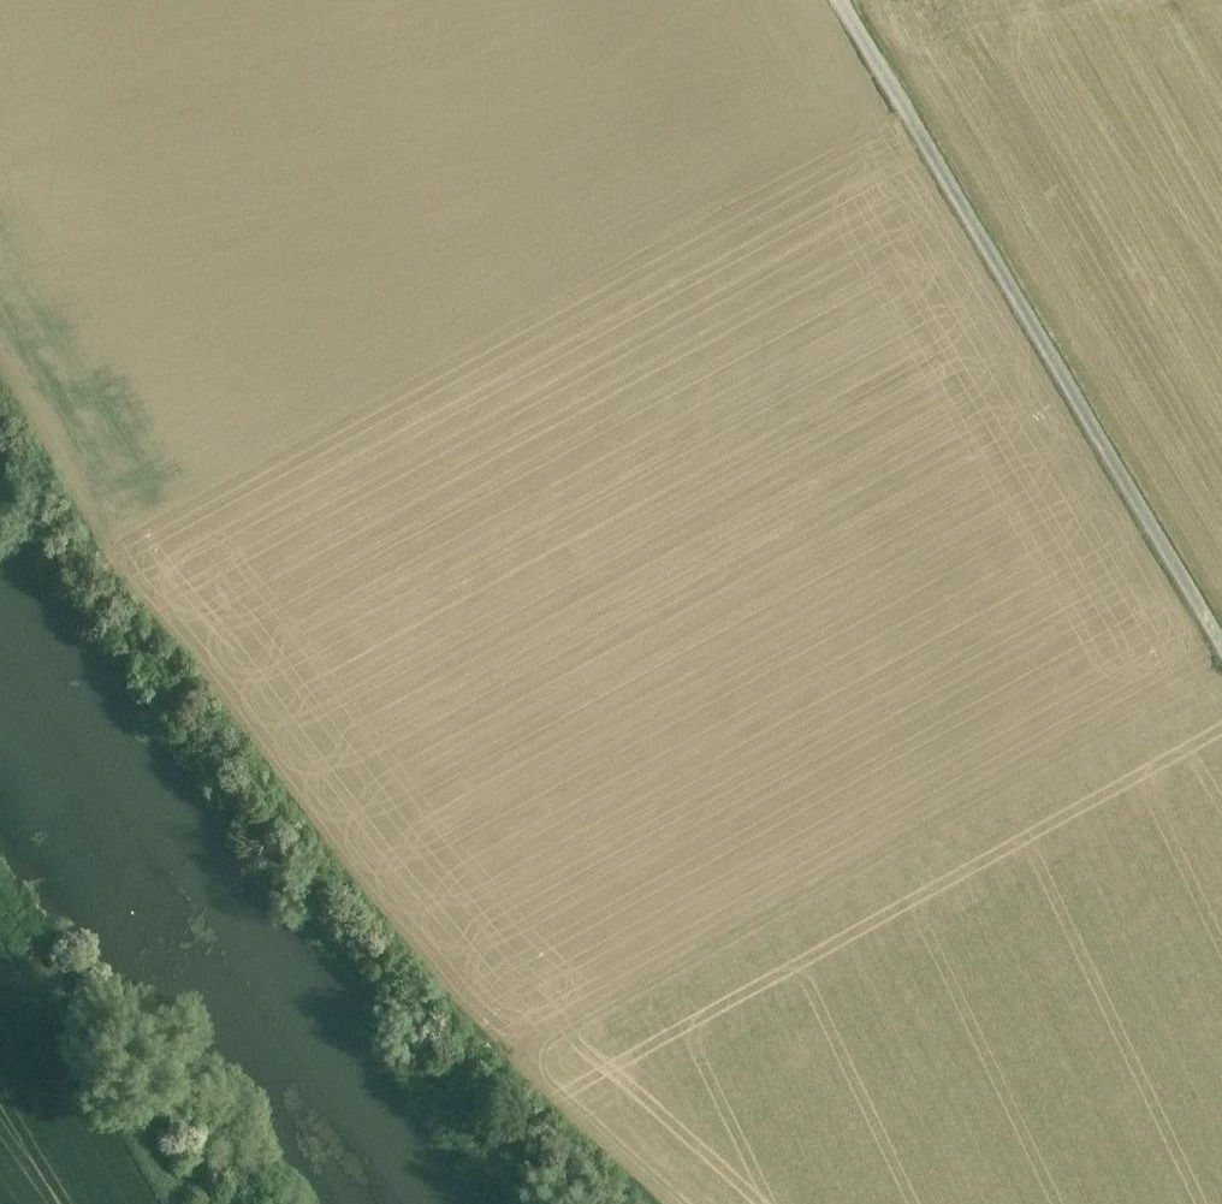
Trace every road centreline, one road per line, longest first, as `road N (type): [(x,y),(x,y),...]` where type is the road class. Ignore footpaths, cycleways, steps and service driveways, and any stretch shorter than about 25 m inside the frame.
road 1 (track): [(1221,645),(838,0)]

